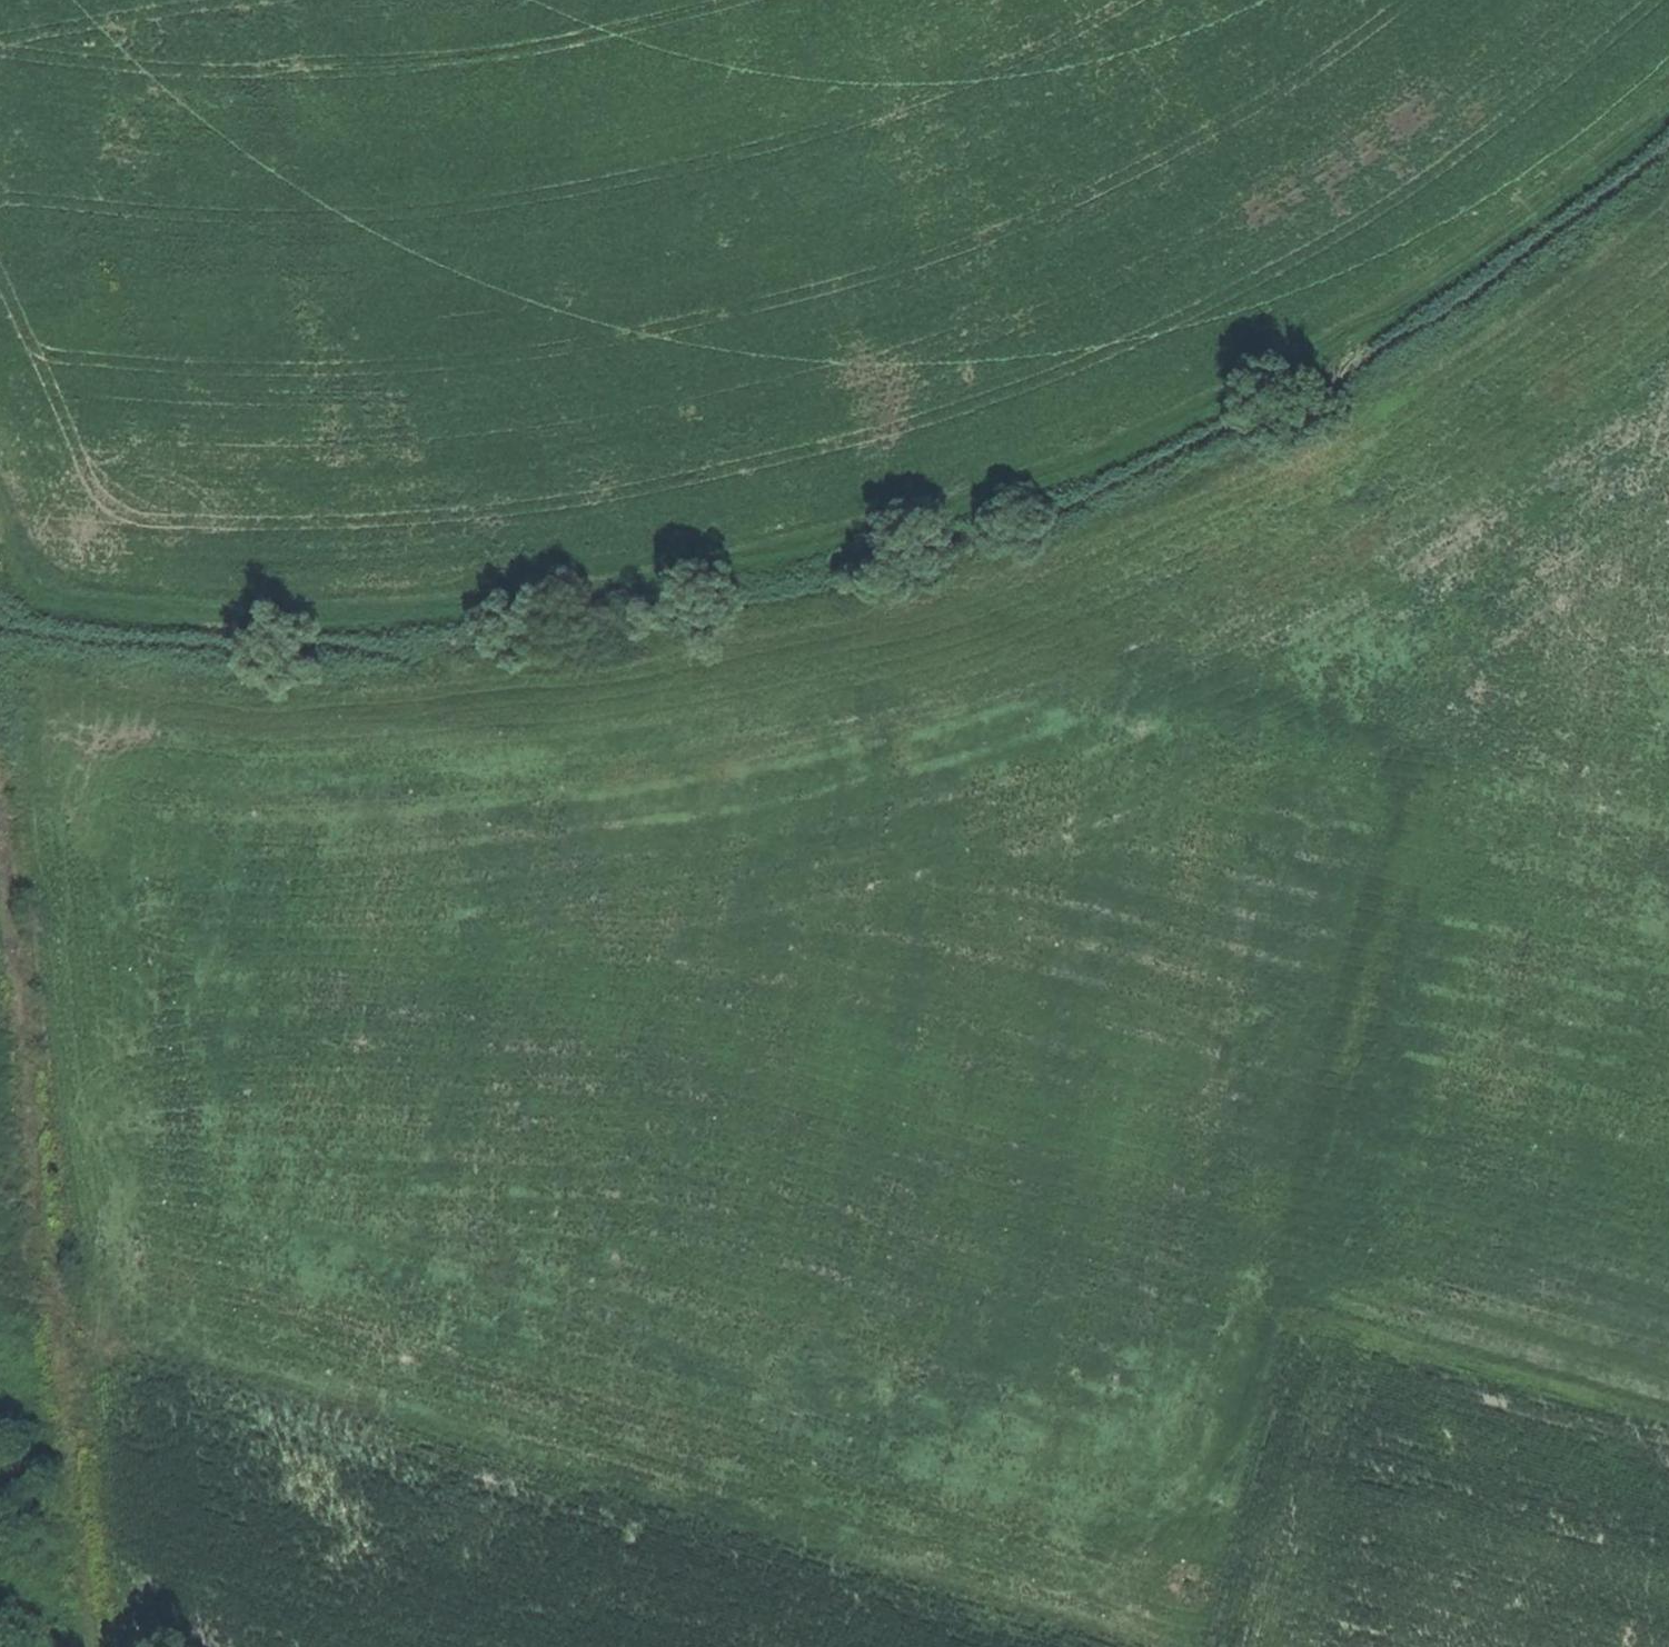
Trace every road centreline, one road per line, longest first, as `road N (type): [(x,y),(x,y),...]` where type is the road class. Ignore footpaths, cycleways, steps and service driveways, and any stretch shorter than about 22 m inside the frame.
road 1 (track): [(91,1646),(0,803)]
road 2 (track): [(1197,1646),(1288,1317)]

